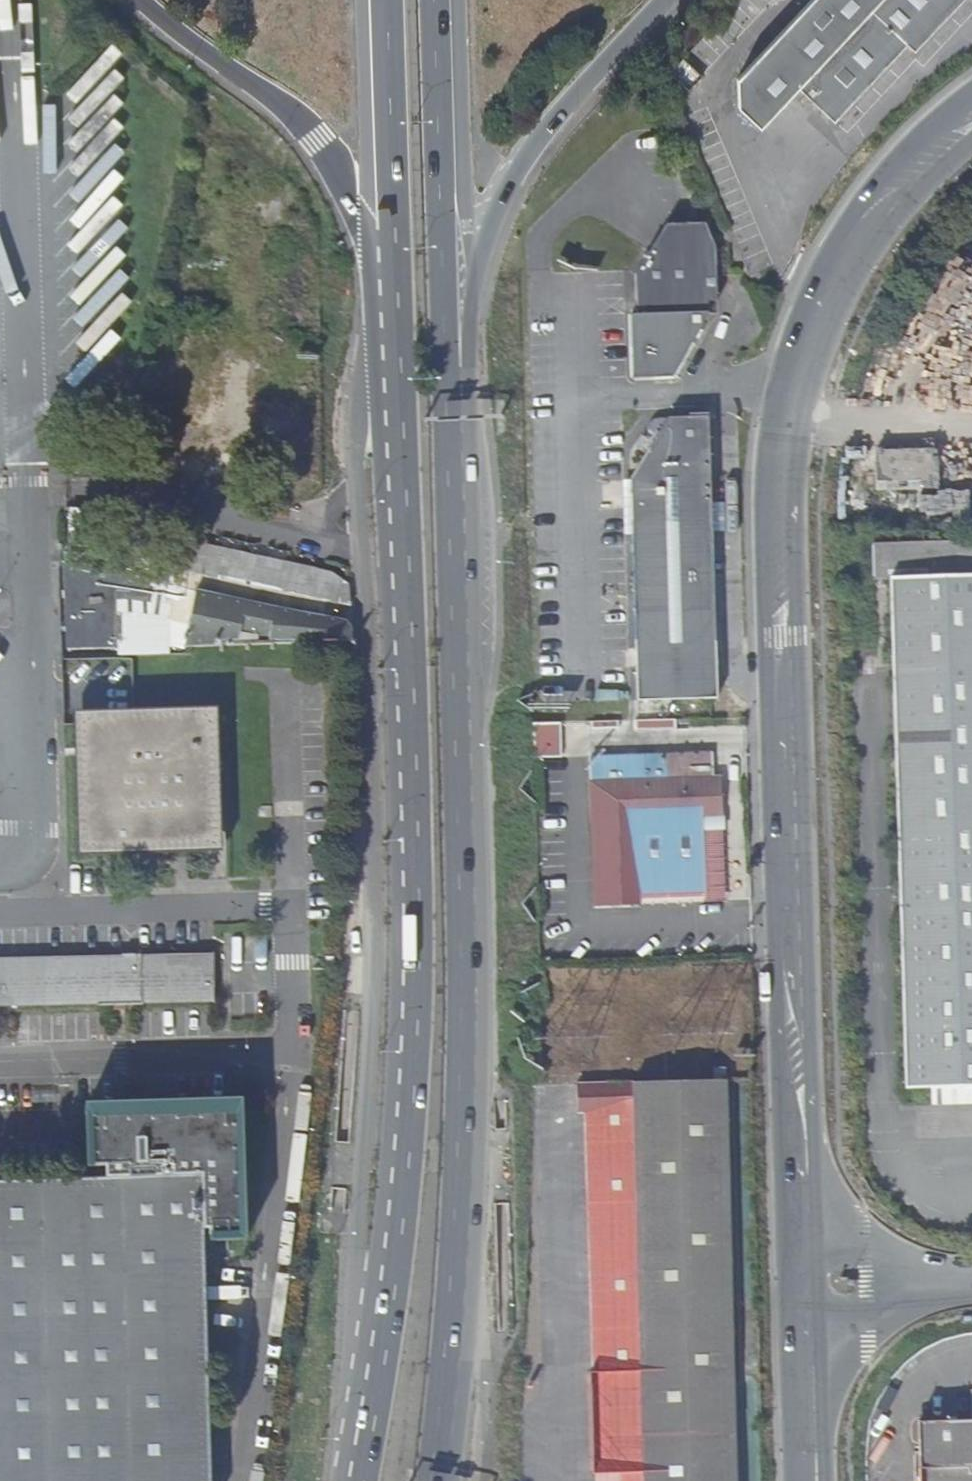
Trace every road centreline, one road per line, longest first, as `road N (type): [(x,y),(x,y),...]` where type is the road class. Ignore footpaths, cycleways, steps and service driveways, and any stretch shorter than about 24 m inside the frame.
road 1 (secondary): [(811,1480),(782,543),(791,405),(842,273),(894,196),(971,121)]
road 2 (trunk): [(391,303),(411,915),(406,1073),(392,1238),(354,1480)]
road 3 (trunk): [(431,1480),(451,1274),(461,1030),(446,398)]
road 4 (trunk): [(446,398),(469,359),(485,253),(515,177),(582,85),(662,0)]
road 5 (trunk): [(143,0),(285,107),(317,140),(340,175),(391,303)]
road 6 (trunk): [(446,398),(434,0)]
road 7 (trunk): [(388,0),(391,303)]

